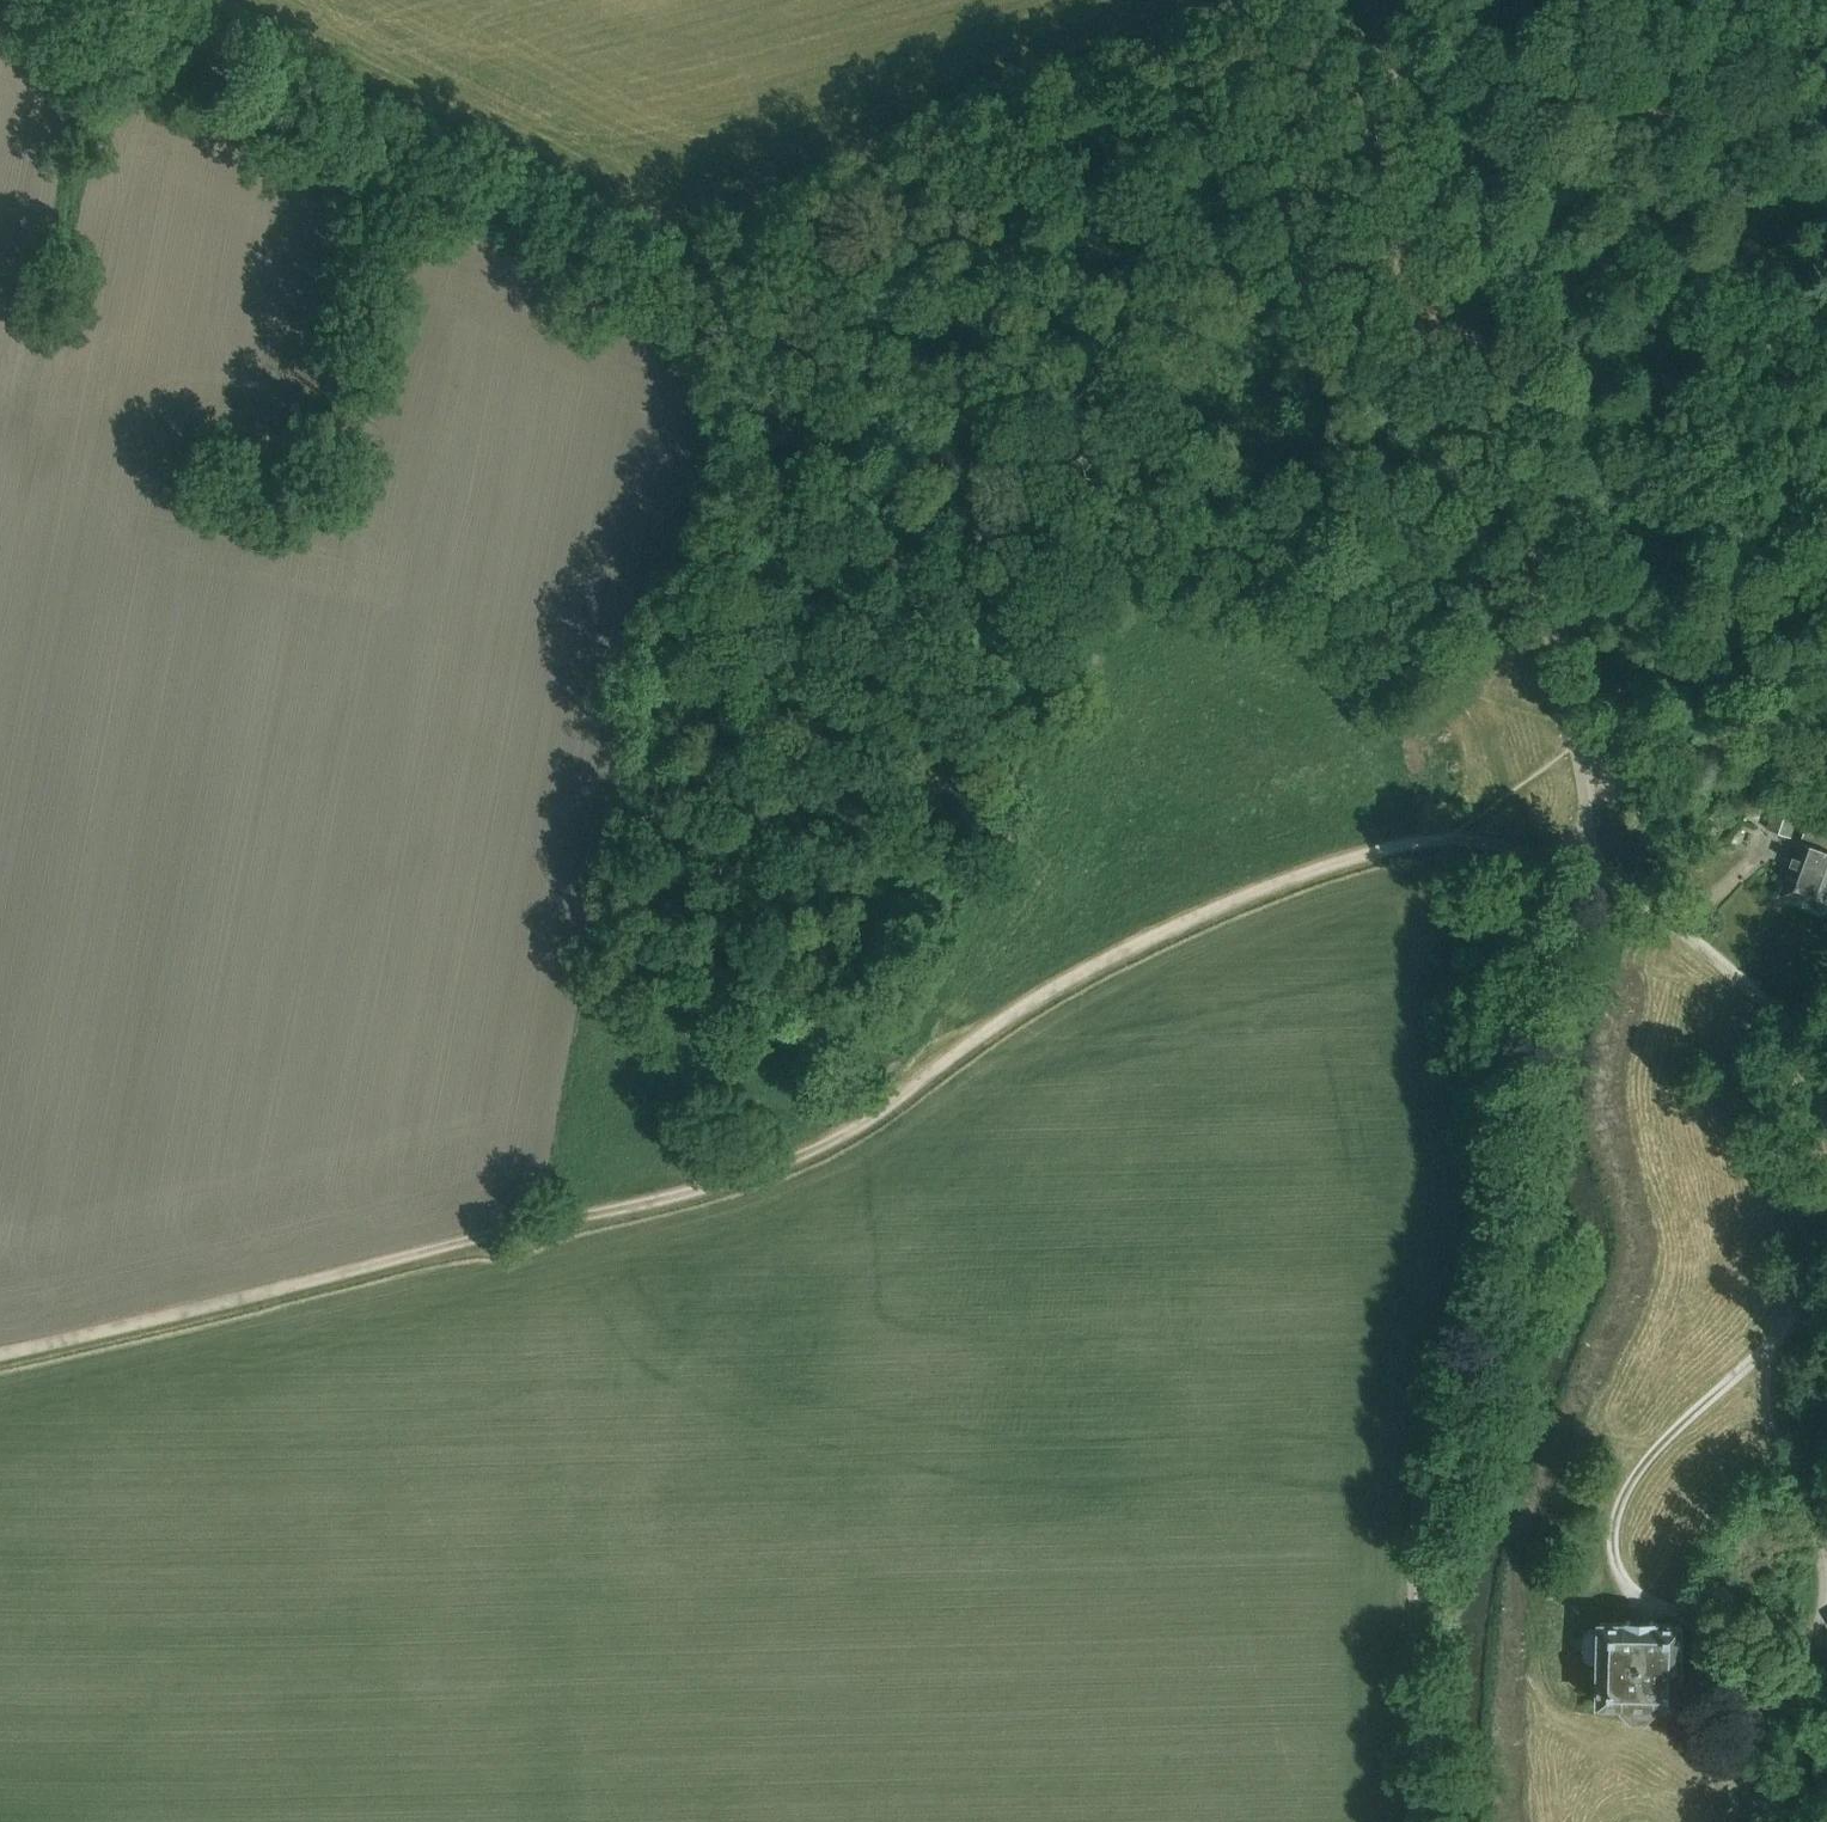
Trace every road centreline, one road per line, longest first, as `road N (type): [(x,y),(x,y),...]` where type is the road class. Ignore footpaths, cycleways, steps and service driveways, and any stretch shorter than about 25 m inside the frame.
road 1 (unclassified): [(1541,844),(1422,840),(1262,889),(1065,980),(857,1122),(749,1171),(0,1350)]
road 2 (track): [(124,0),(1416,664)]
road 3 (track): [(1412,1821),(1417,1485),(1439,1355),(1483,1186),(1512,980),(1541,844)]
road 4 (unclassified): [(1594,845),(1557,658),(1377,0)]

